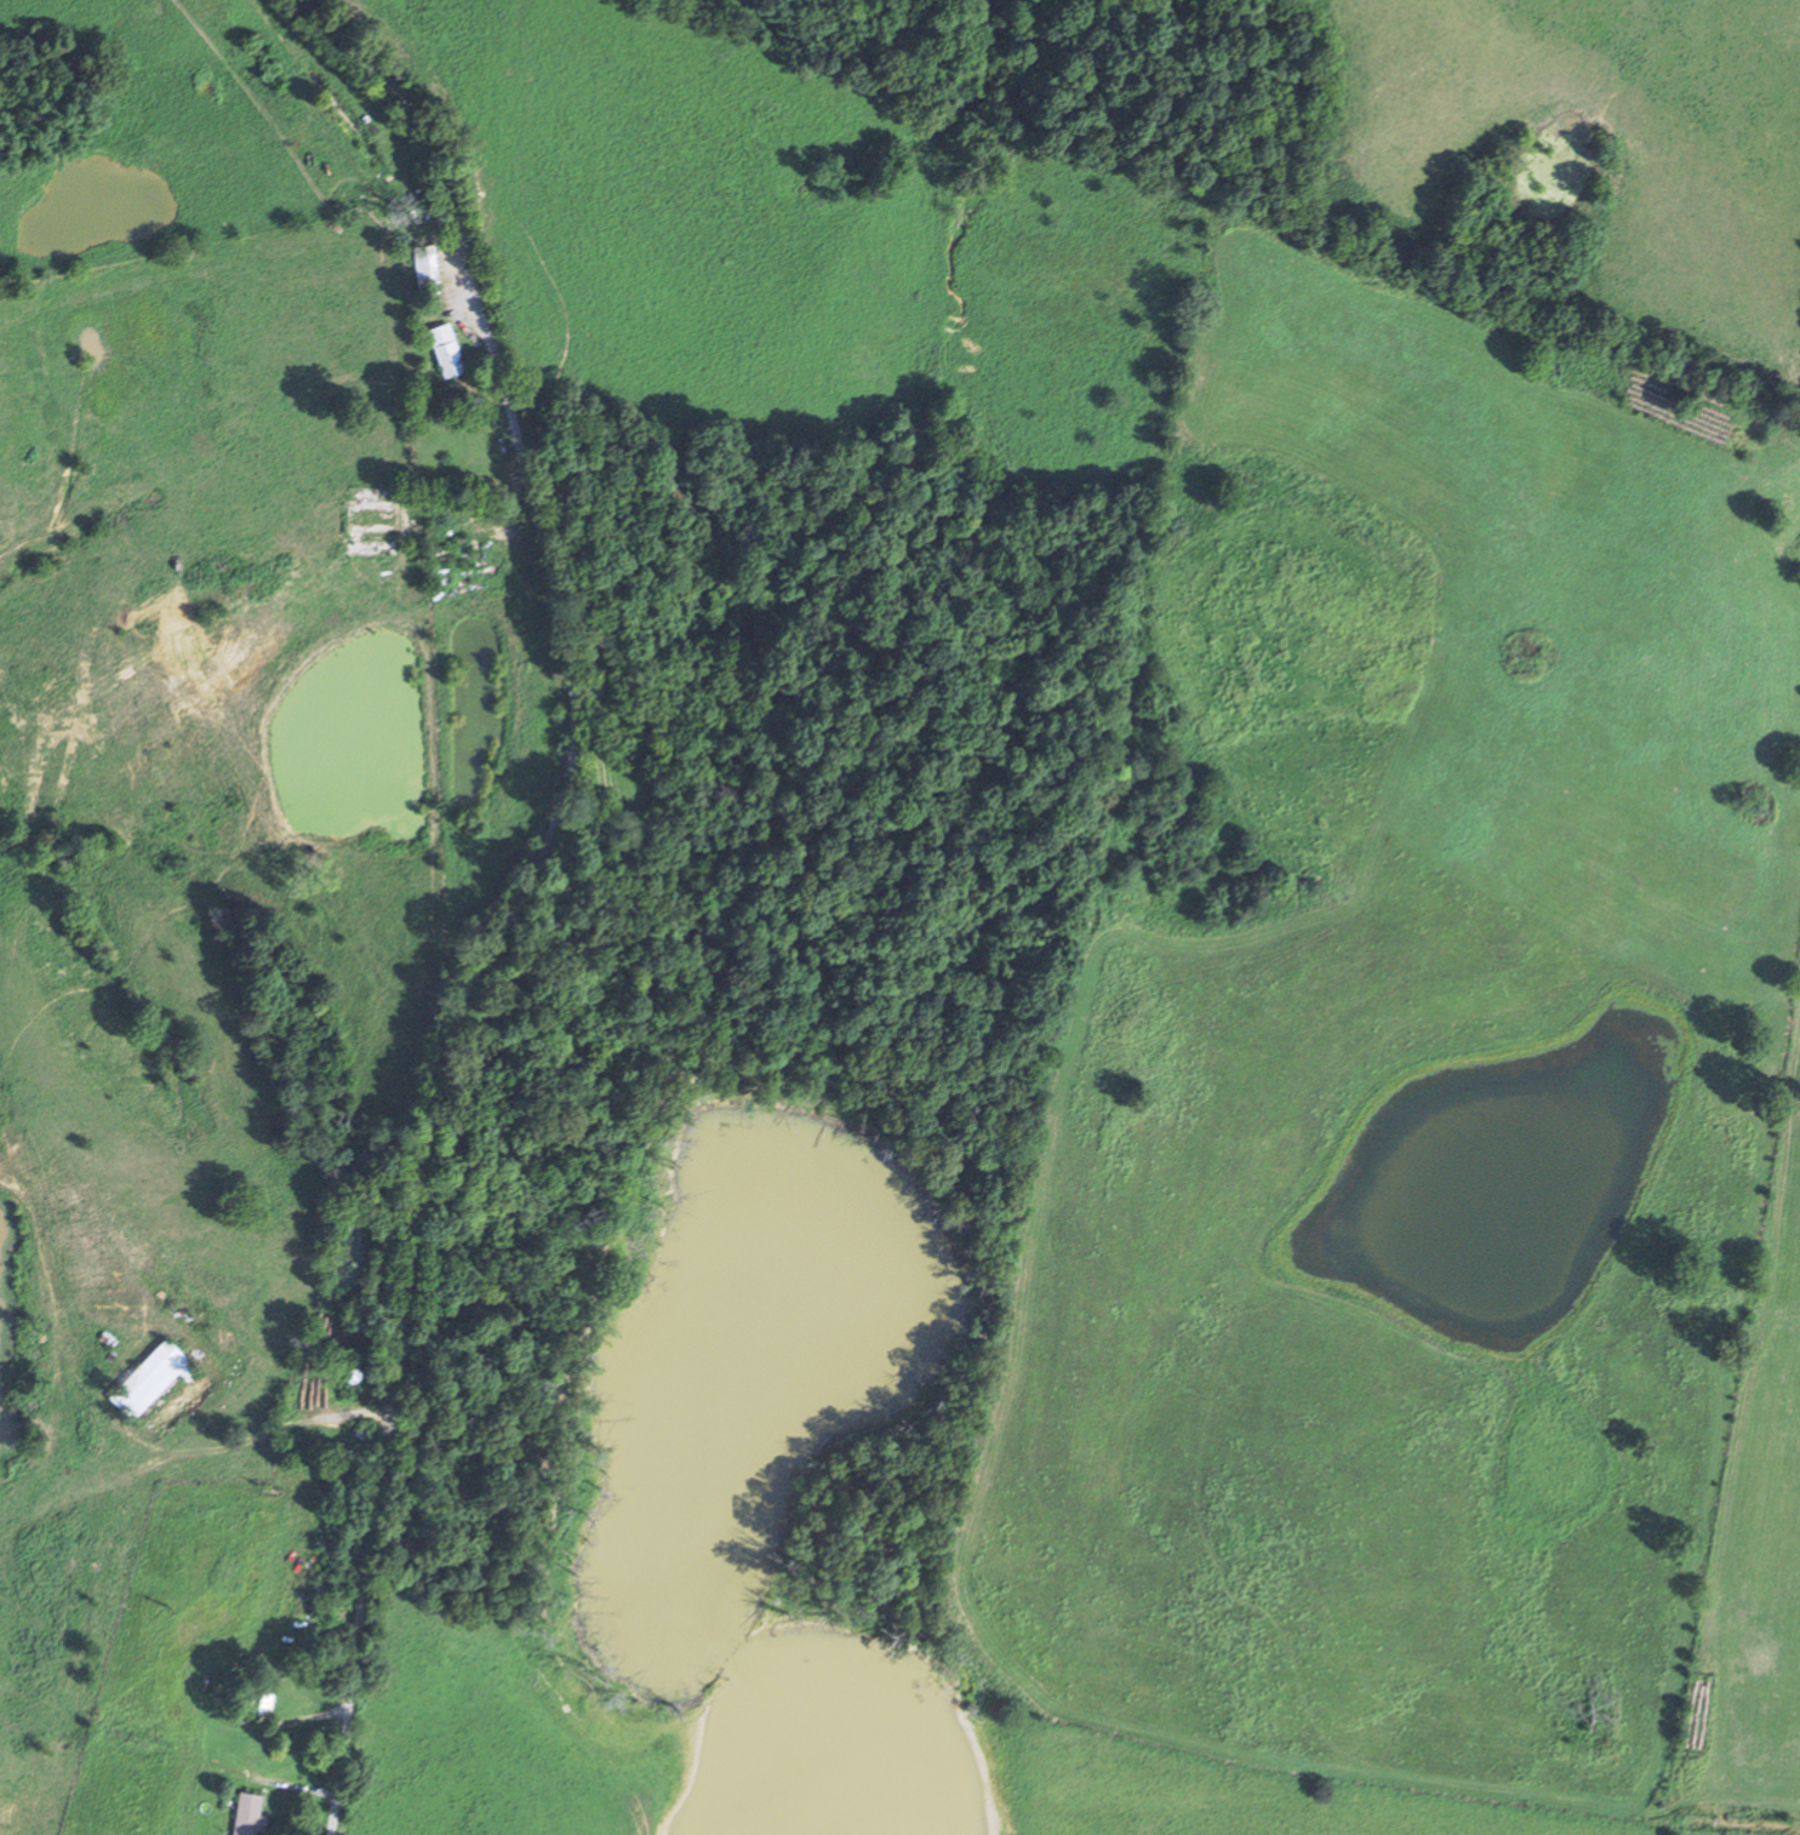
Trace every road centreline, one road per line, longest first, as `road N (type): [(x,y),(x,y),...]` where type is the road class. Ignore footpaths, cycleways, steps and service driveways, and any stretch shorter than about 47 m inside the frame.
road 1 (residential): [(331,1834),(445,1062),(472,993),(552,858),(572,714),(544,536),(446,168),(401,101),(296,0)]

